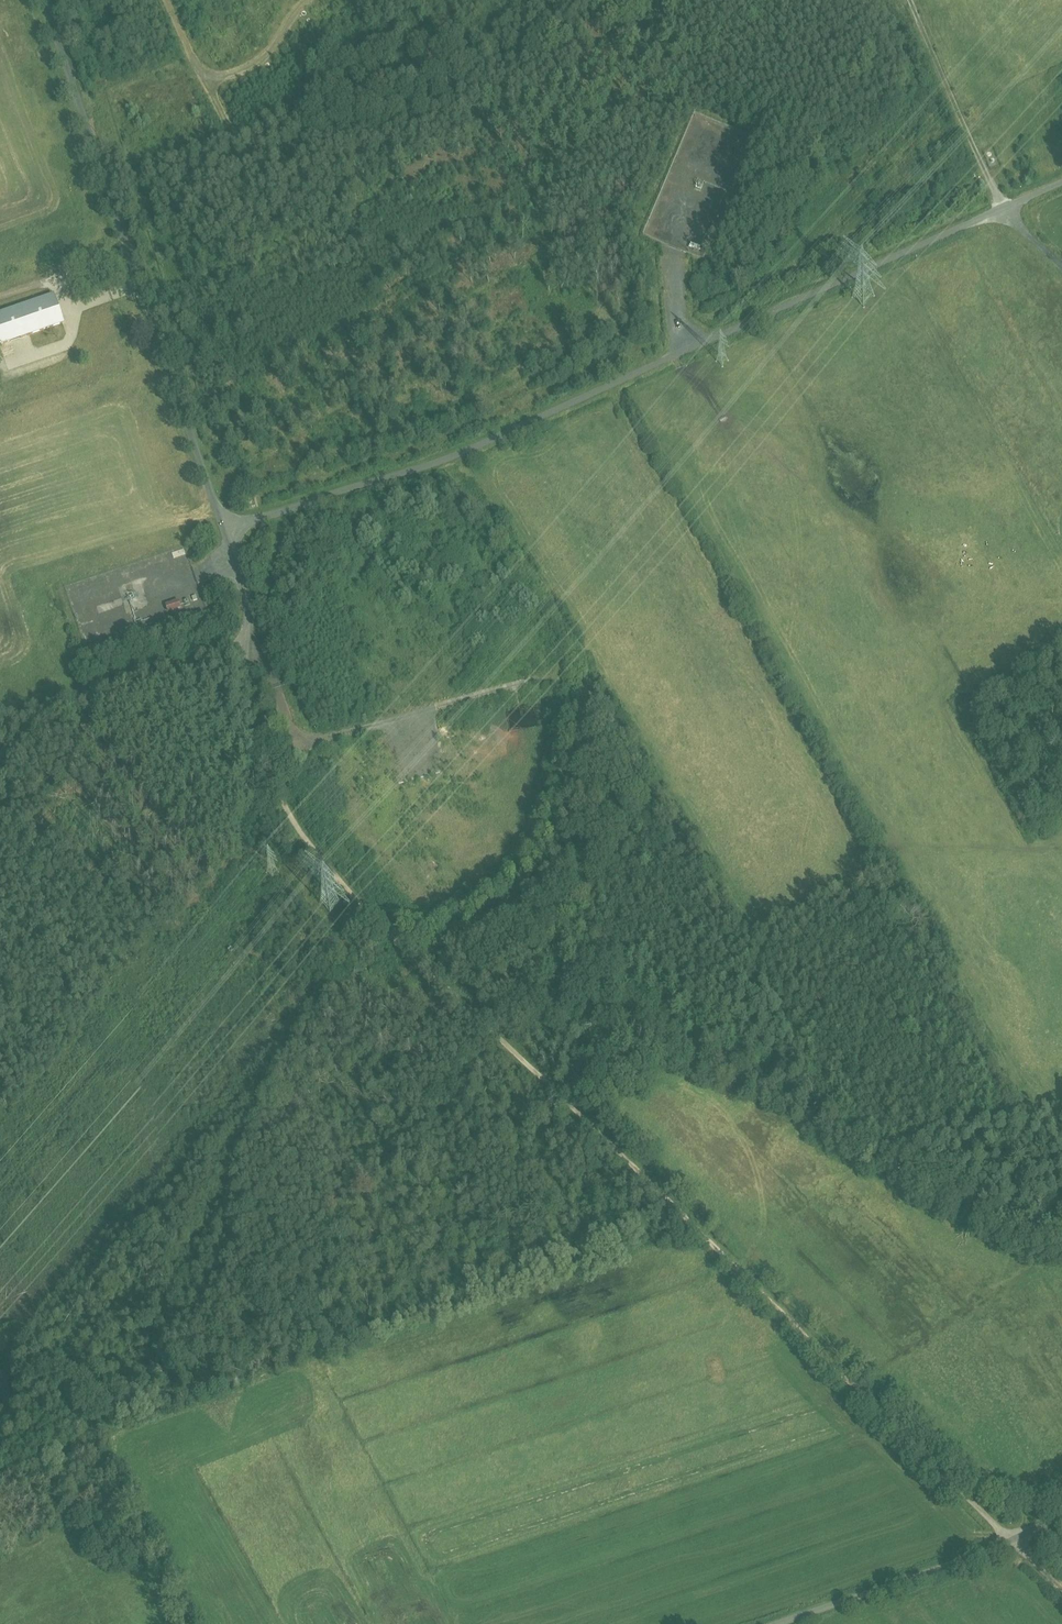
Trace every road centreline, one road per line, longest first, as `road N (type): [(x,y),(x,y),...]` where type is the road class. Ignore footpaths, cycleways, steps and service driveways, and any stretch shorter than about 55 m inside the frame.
road 1 (track): [(1009,1540),(462,979),(301,745)]
road 2 (unclassified): [(1061,182),(220,542)]
road 3 (unclassified): [(220,542),(40,0)]
road 4 (unclassified): [(1061,1516),(779,1623)]
road 5 (track): [(249,627),(0,716)]
road 6 (unclassified): [(301,745),(220,542)]

